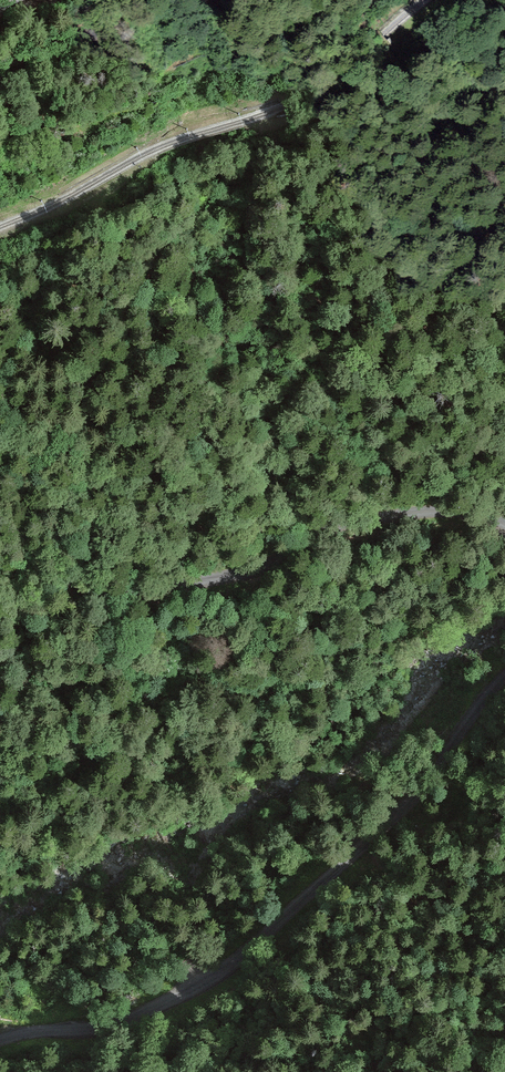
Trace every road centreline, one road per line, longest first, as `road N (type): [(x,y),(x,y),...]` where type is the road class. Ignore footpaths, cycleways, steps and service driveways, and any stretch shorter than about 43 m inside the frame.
road 1 (unclassified): [(504,675),(400,815),(222,973),(111,1028),(0,1042)]
road 2 (unclassified): [(0,566),(27,566),(96,590),(143,593),(258,572),(313,540),(372,522),(444,514),(504,525)]
road 3 (track): [(292,553),(282,593),(216,663),(103,741),(72,736),(0,771)]
road 4 (unclassified): [(132,0),(67,56),(0,75)]

